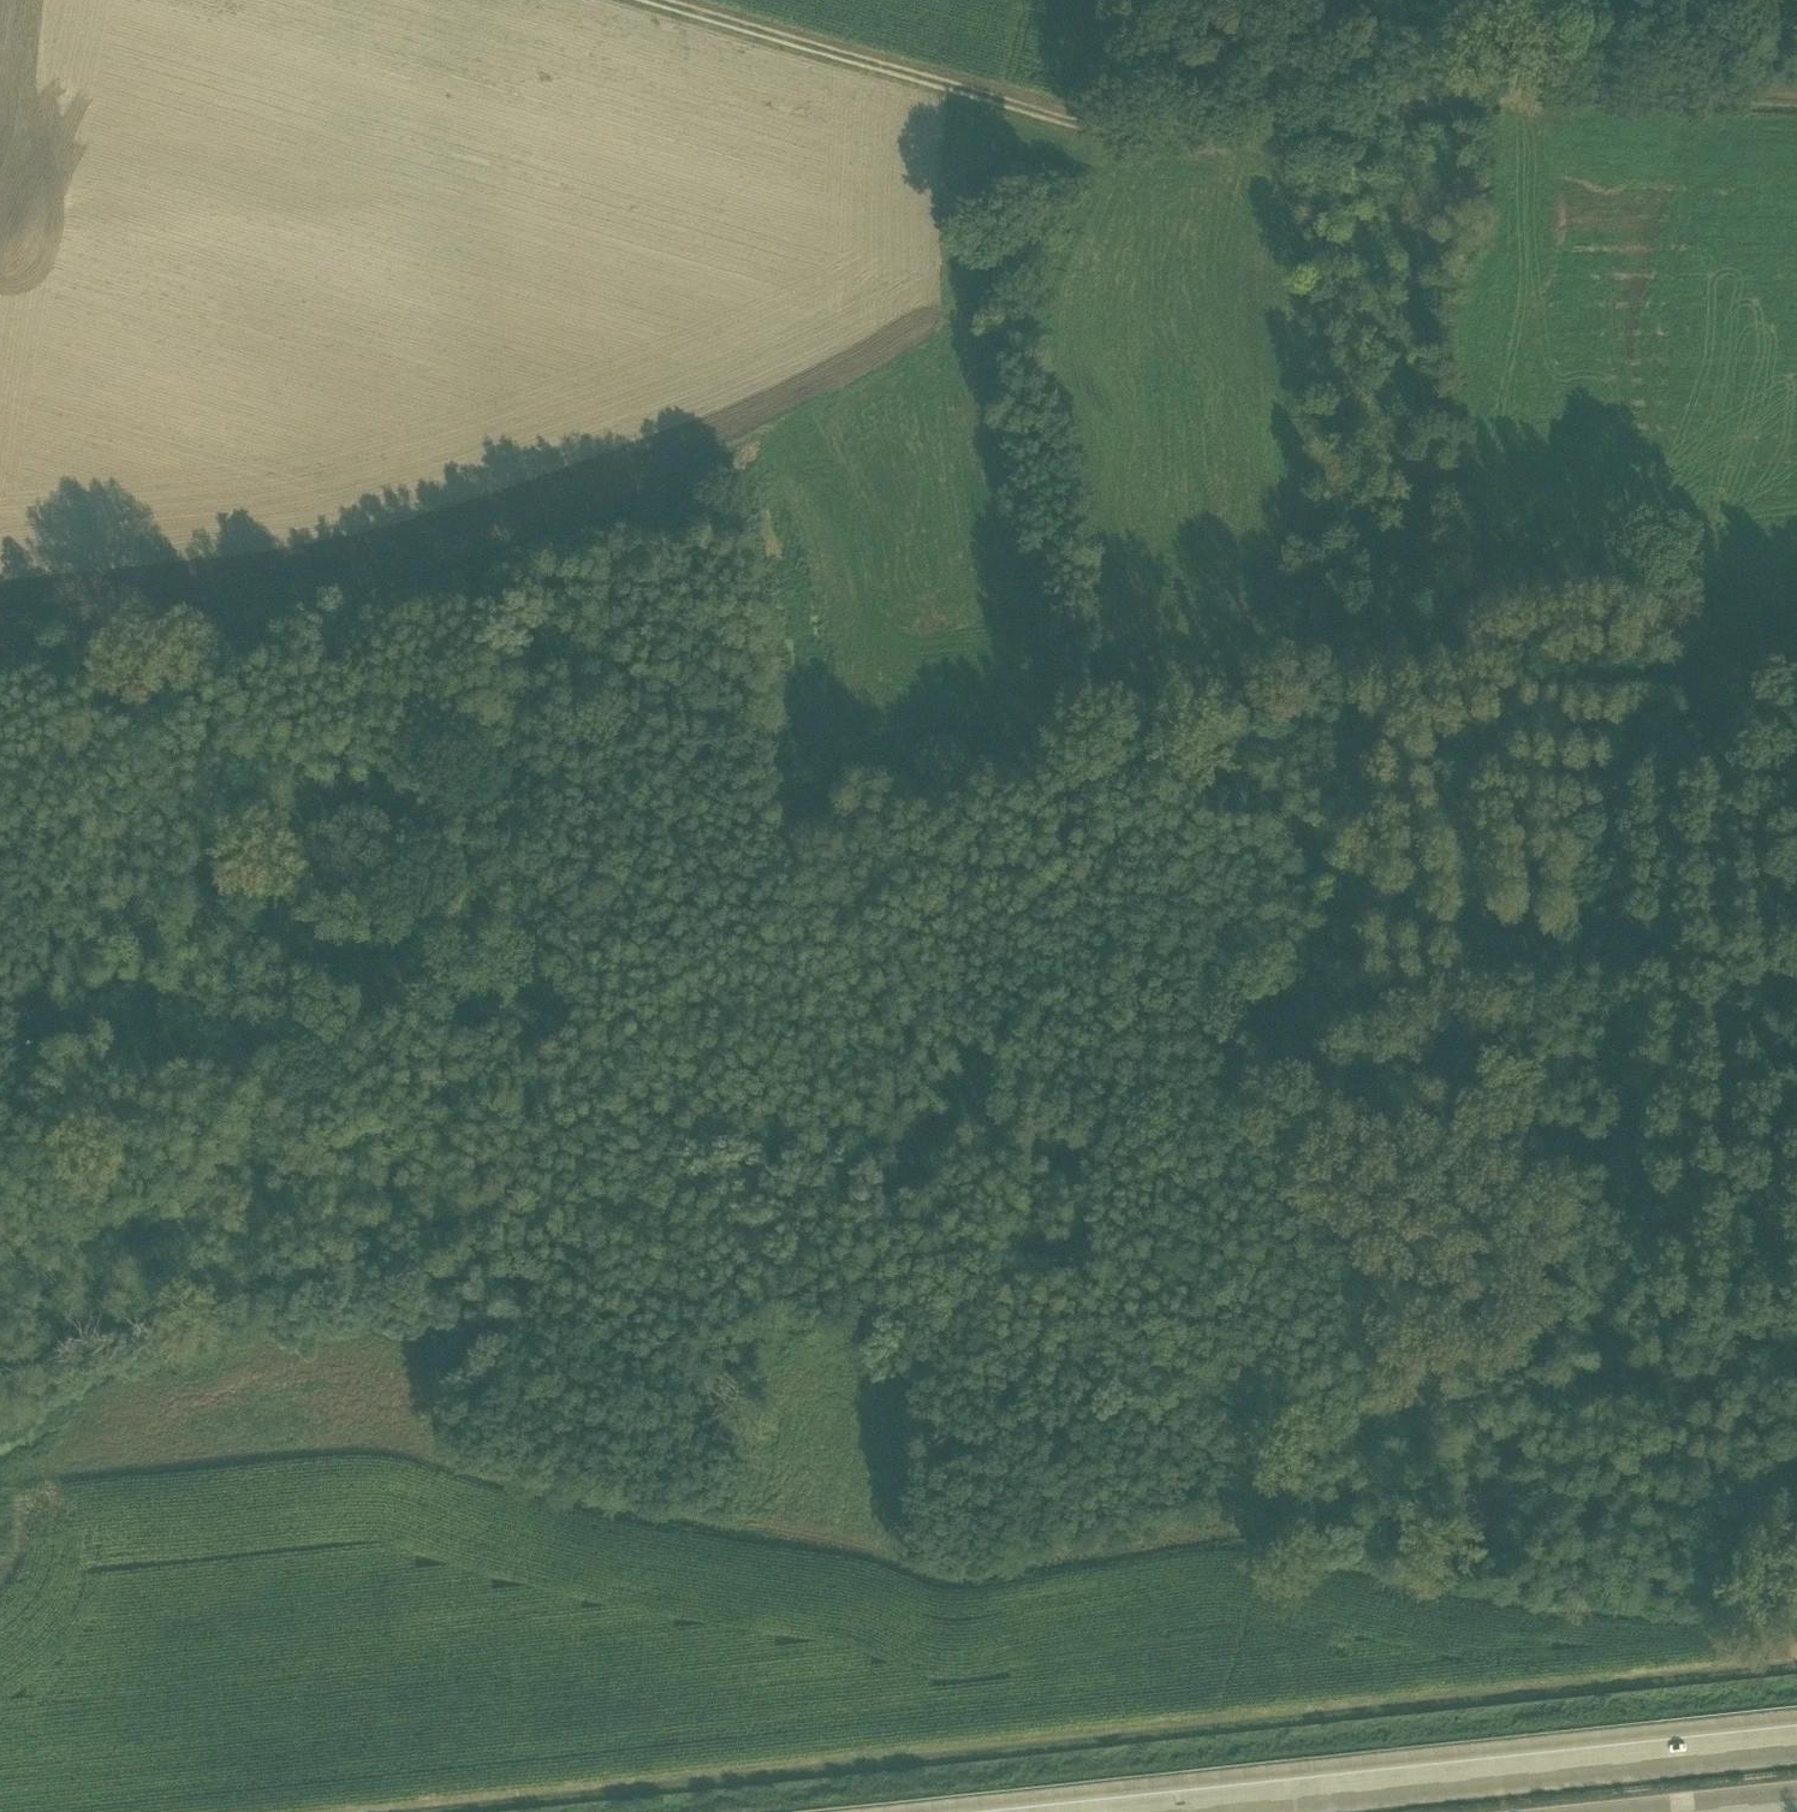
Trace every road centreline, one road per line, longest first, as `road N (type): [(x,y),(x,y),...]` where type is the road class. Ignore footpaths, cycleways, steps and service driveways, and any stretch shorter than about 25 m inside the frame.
road 1 (track): [(424,1811),(1796,1661)]
road 2 (track): [(1796,101),(1526,93),(1268,122),(1099,124),(682,0)]
road 3 (motorway): [(1796,1745),(1166,1811)]

